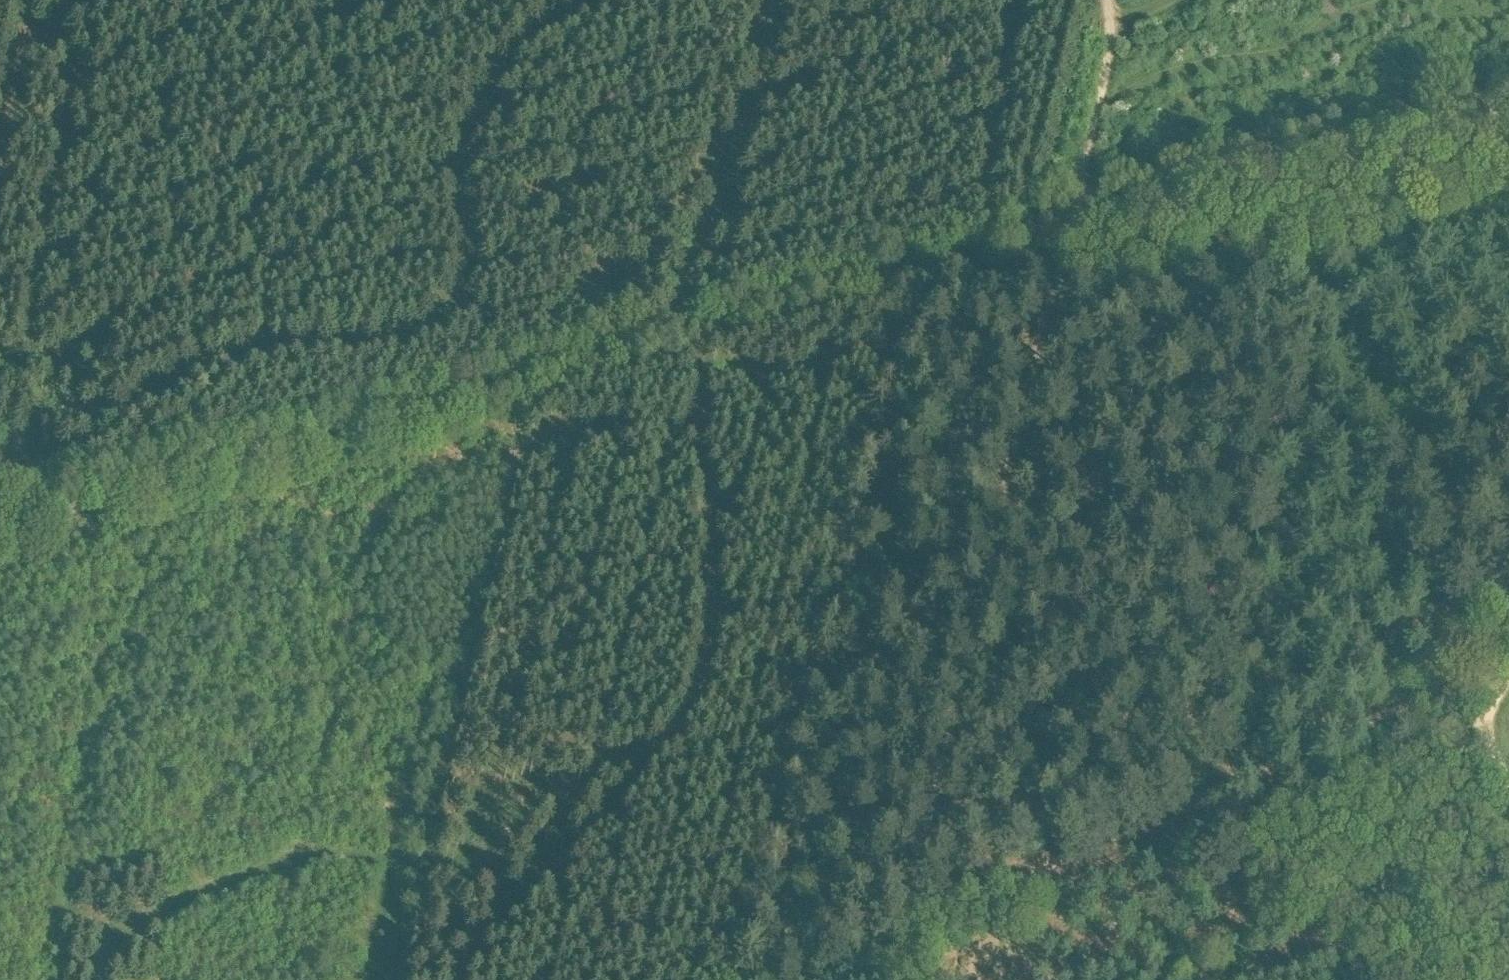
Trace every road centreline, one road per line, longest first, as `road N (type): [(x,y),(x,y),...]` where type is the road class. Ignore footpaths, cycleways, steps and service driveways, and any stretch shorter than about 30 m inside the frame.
road 1 (track): [(686,336),(710,603),(702,684),(688,720),(648,771),(467,956),(455,979)]
road 2 (track): [(1487,715),(1404,708),(888,921)]
road 3 (track): [(1069,234),(1508,110)]
road 4 (track): [(1508,47),(1085,173)]
road 5 (track): [(770,0),(777,23),(769,82),(701,247),(686,336)]
road 6 (track): [(1408,0),(1335,19),(1289,49),(1168,77),(1100,104)]
road 7 (track): [(1110,0),(1113,48),(1069,234)]
road 8 (track): [(0,160),(32,6)]

